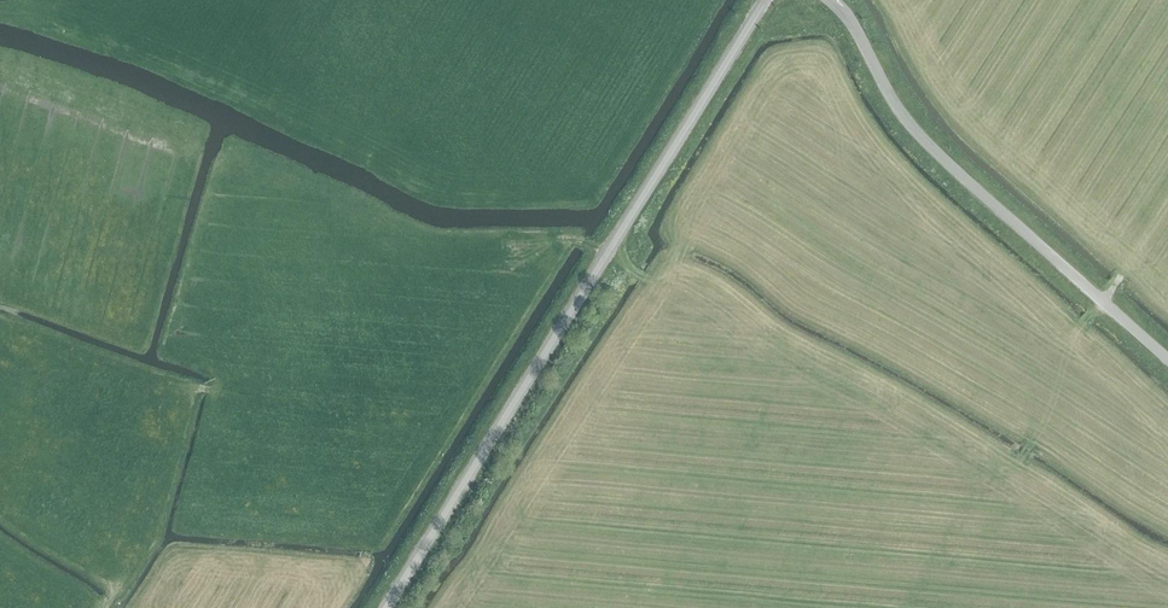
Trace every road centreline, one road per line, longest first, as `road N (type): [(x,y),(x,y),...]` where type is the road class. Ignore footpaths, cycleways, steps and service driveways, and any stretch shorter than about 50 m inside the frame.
road 1 (tertiary): [(383,607),(767,0)]
road 2 (tertiary): [(826,0),(927,152),(1167,366)]

